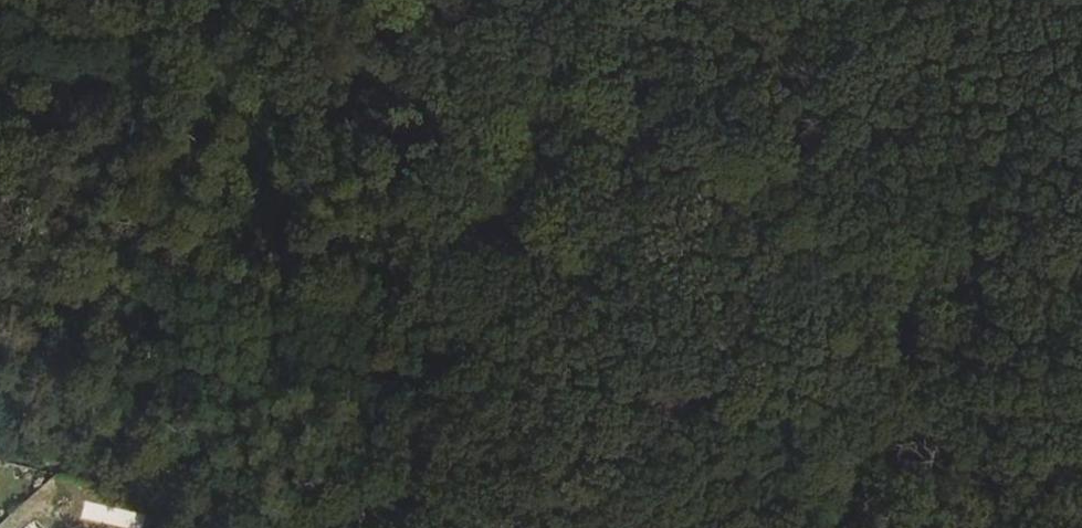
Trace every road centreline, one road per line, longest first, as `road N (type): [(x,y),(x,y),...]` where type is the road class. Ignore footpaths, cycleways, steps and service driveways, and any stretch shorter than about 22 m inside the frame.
road 1 (track): [(0,328),(35,361),(142,414),(442,524),(479,527)]

